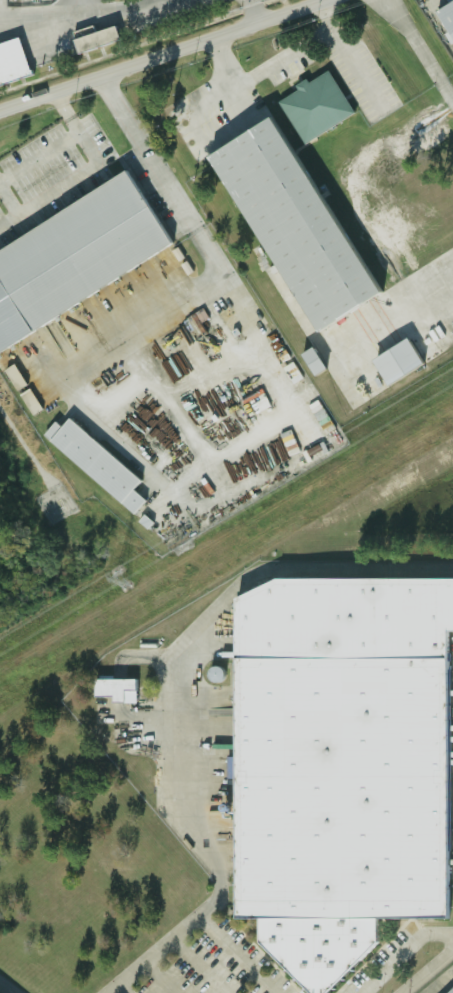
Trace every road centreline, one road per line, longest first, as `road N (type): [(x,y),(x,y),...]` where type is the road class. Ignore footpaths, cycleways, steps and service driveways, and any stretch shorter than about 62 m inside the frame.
road 1 (residential): [(313,0),(0,108)]

